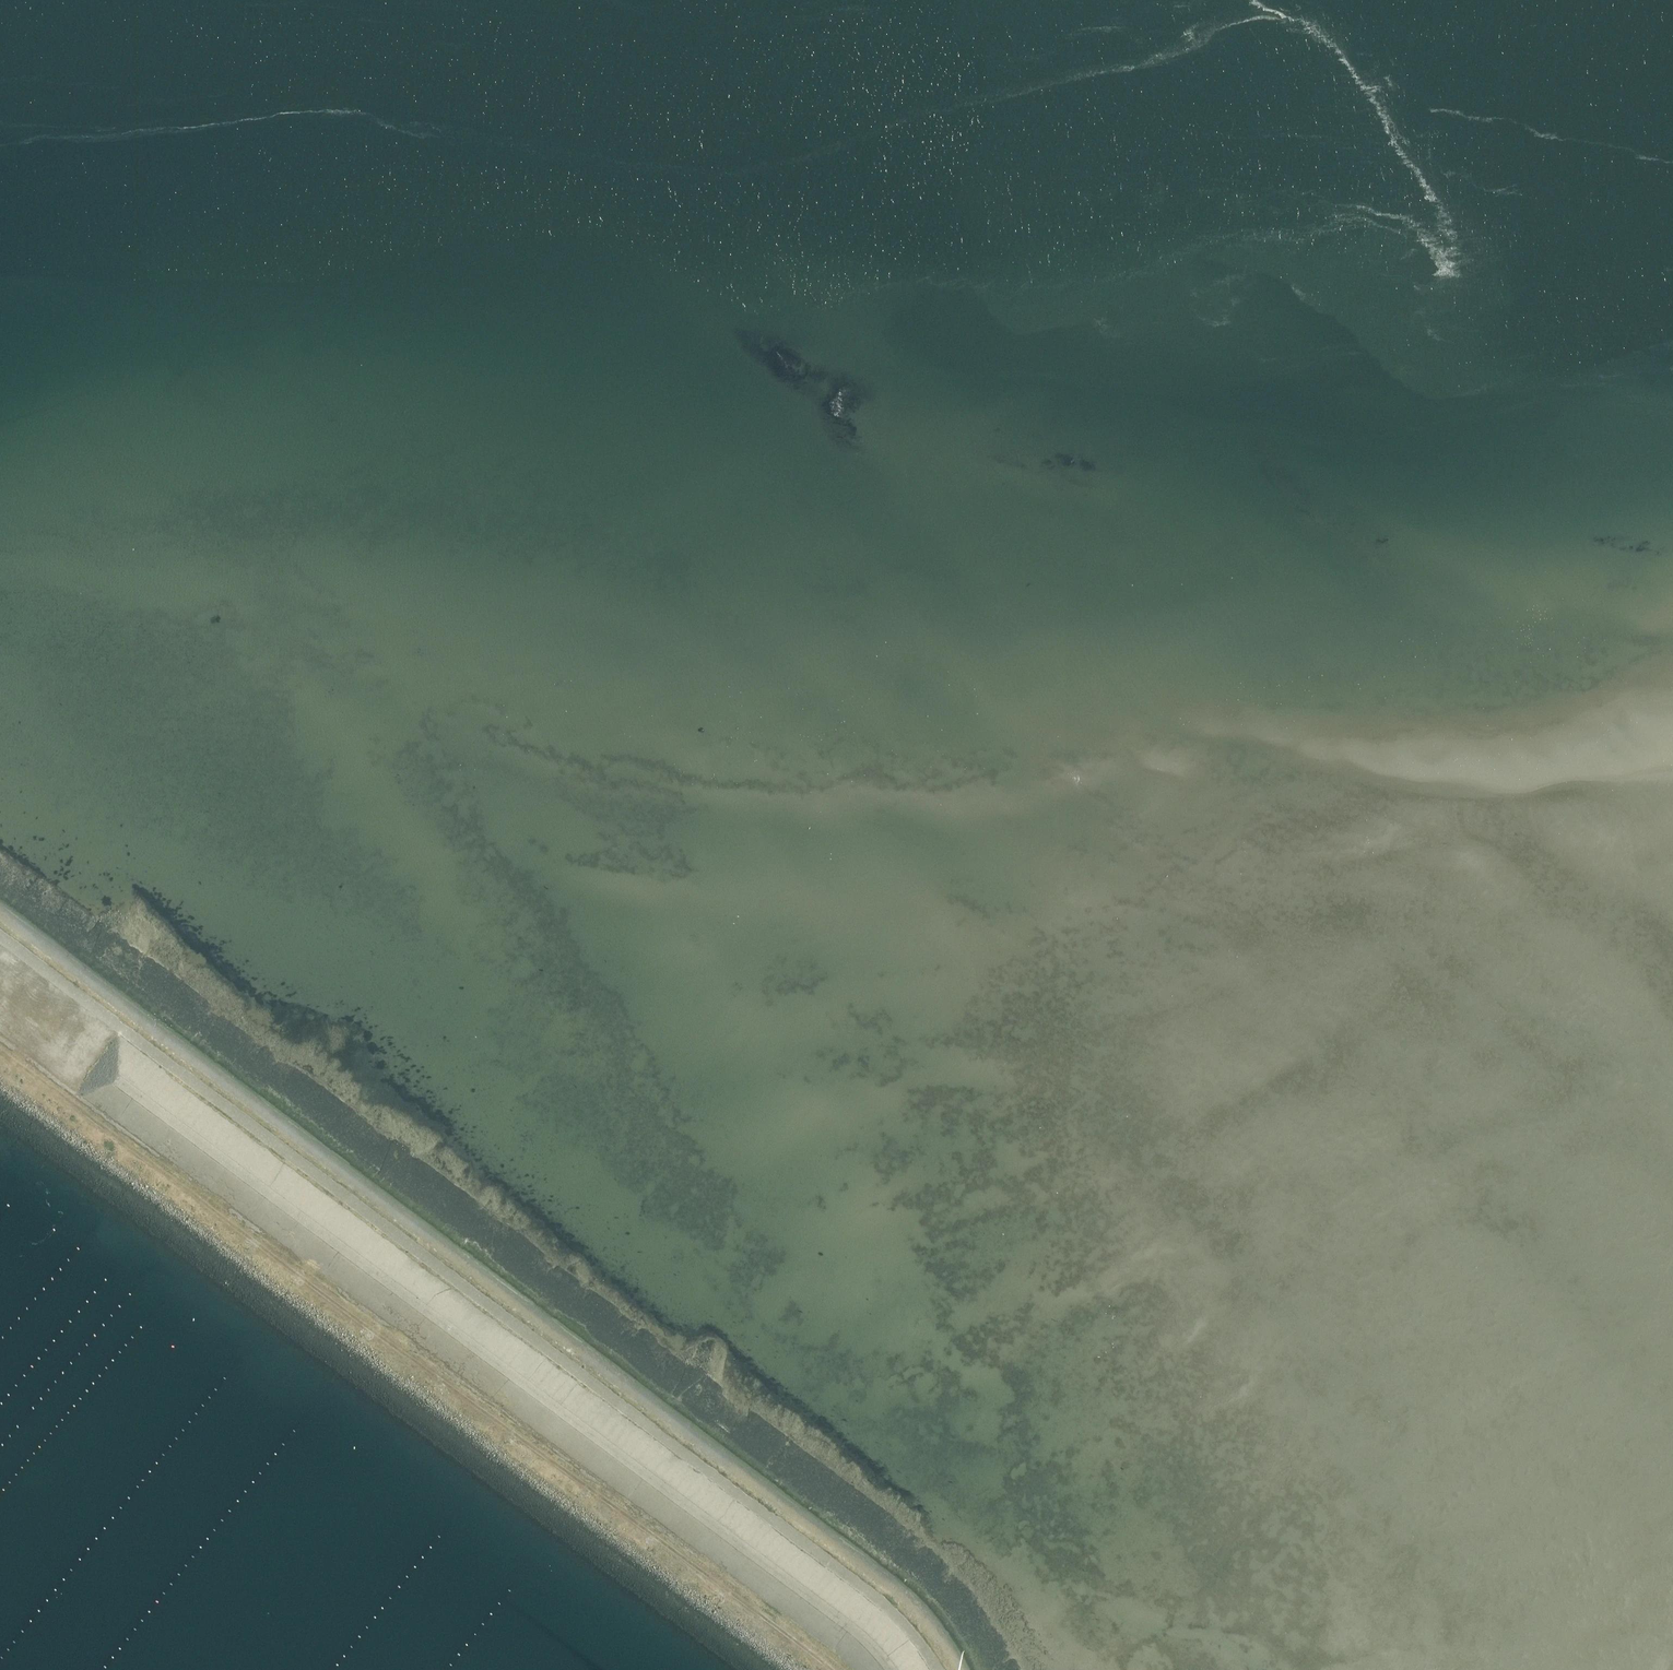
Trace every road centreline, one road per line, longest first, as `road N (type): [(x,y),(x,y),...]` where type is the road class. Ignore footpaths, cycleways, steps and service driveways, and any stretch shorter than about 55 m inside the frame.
road 1 (unclassified): [(816,1669),(0,1063)]

